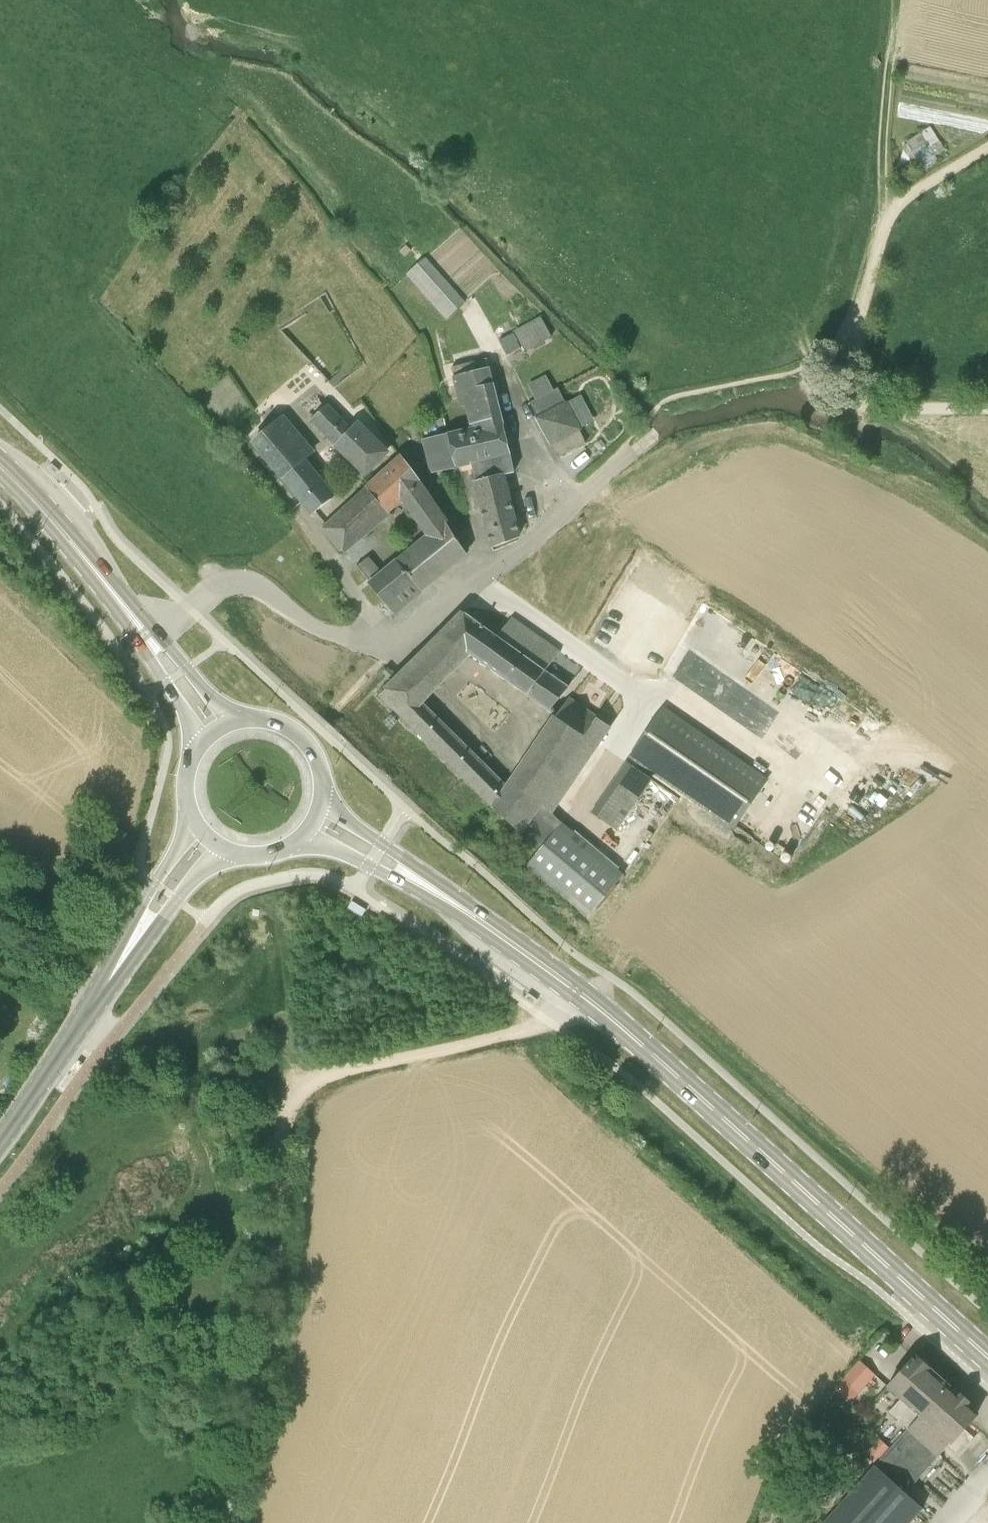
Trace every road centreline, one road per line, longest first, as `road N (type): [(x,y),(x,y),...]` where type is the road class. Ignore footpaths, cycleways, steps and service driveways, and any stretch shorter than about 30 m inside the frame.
road 1 (primary): [(987,1356),(606,1013),(429,888)]
road 2 (track): [(549,1020),(351,1068),(319,1079),(288,1105),(279,1127),(269,1350),(221,1522)]
road 3 (unclassified): [(145,633),(223,584),(245,580),(314,626),(384,642),(523,546),(638,446)]
road 4 (unclassified): [(987,146),(894,209),(855,325),(866,393),(879,407),(987,410)]
road 5 (primary): [(145,633),(0,466)]
road 6 (track): [(638,446),(670,423),(808,394),(826,363)]
road 7 (tertiary): [(0,1137),(115,971)]
road 8 (tertiary): [(191,815),(113,955),(115,971)]
road 9 (tertiary): [(115,971),(132,964),(195,876),(232,852)]
road 10 (primary): [(429,888),(403,857),(322,796)]
road 11 (primary): [(296,842),(429,888)]
road 12 (primary): [(242,719),(168,645),(145,633)]
road 13 (primary): [(322,796),(318,762),(305,740),(276,722),(242,719)]
road 14 (primary): [(145,633),(197,749)]

